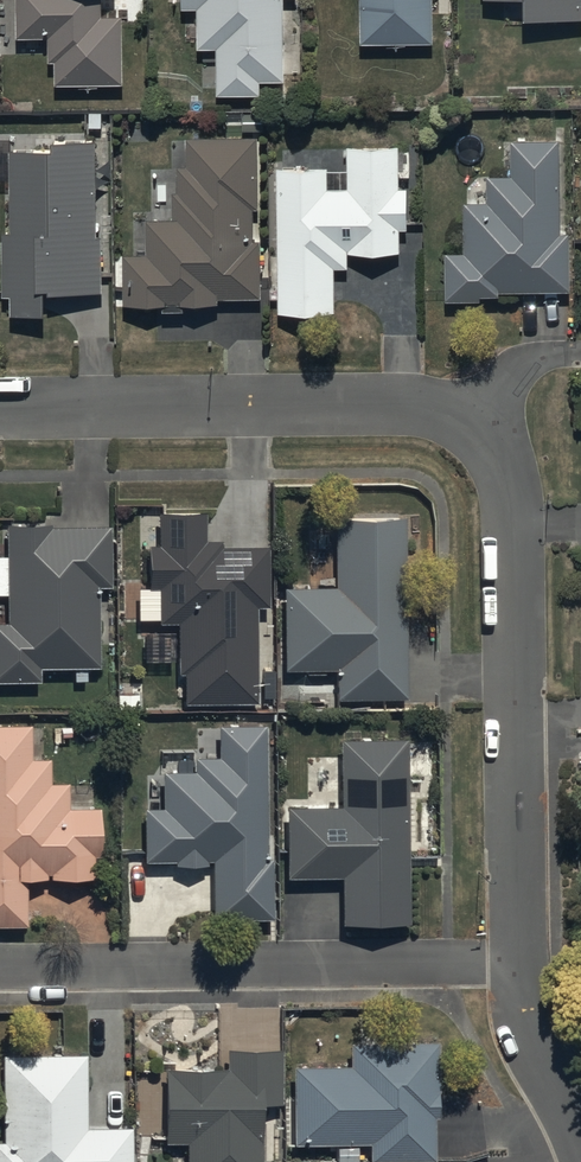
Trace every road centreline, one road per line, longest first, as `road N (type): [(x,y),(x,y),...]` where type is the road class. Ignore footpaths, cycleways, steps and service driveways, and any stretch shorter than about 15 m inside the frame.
road 1 (residential): [(0,409),(402,405),(474,420),(511,467),(518,966)]
road 2 (residential): [(0,967),(518,966)]
road 3 (residential): [(518,966),(534,1039),(580,1113)]

